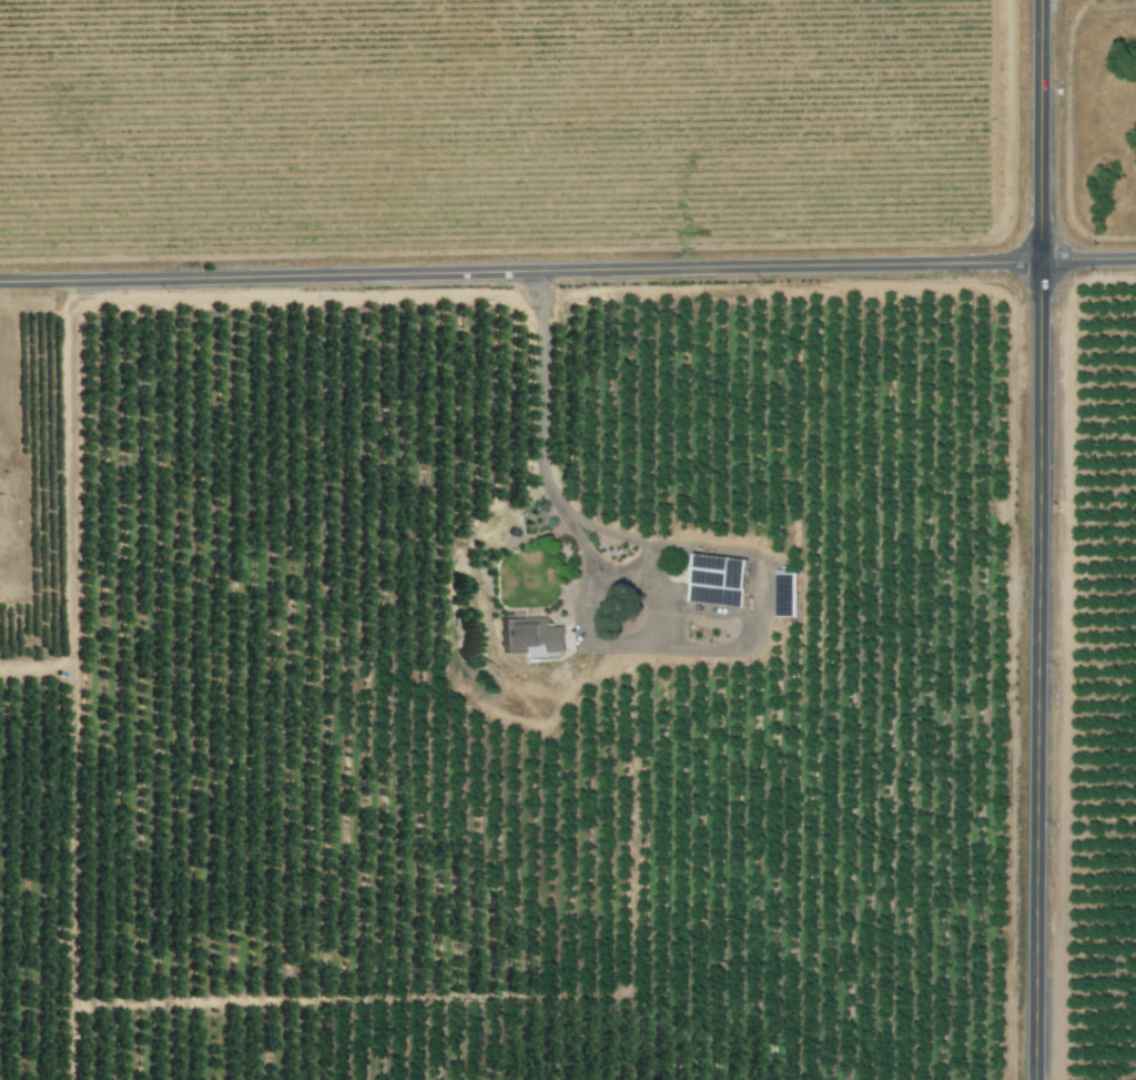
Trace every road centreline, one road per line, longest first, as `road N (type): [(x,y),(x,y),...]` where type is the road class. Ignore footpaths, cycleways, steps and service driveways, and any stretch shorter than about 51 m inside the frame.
road 1 (track): [(530,296),(62,302),(75,997),(0,995)]
road 2 (tertiary): [(1047,0),(1041,1079)]
road 3 (residential): [(0,279),(1046,258)]
road 4 (track): [(75,991),(991,973)]

